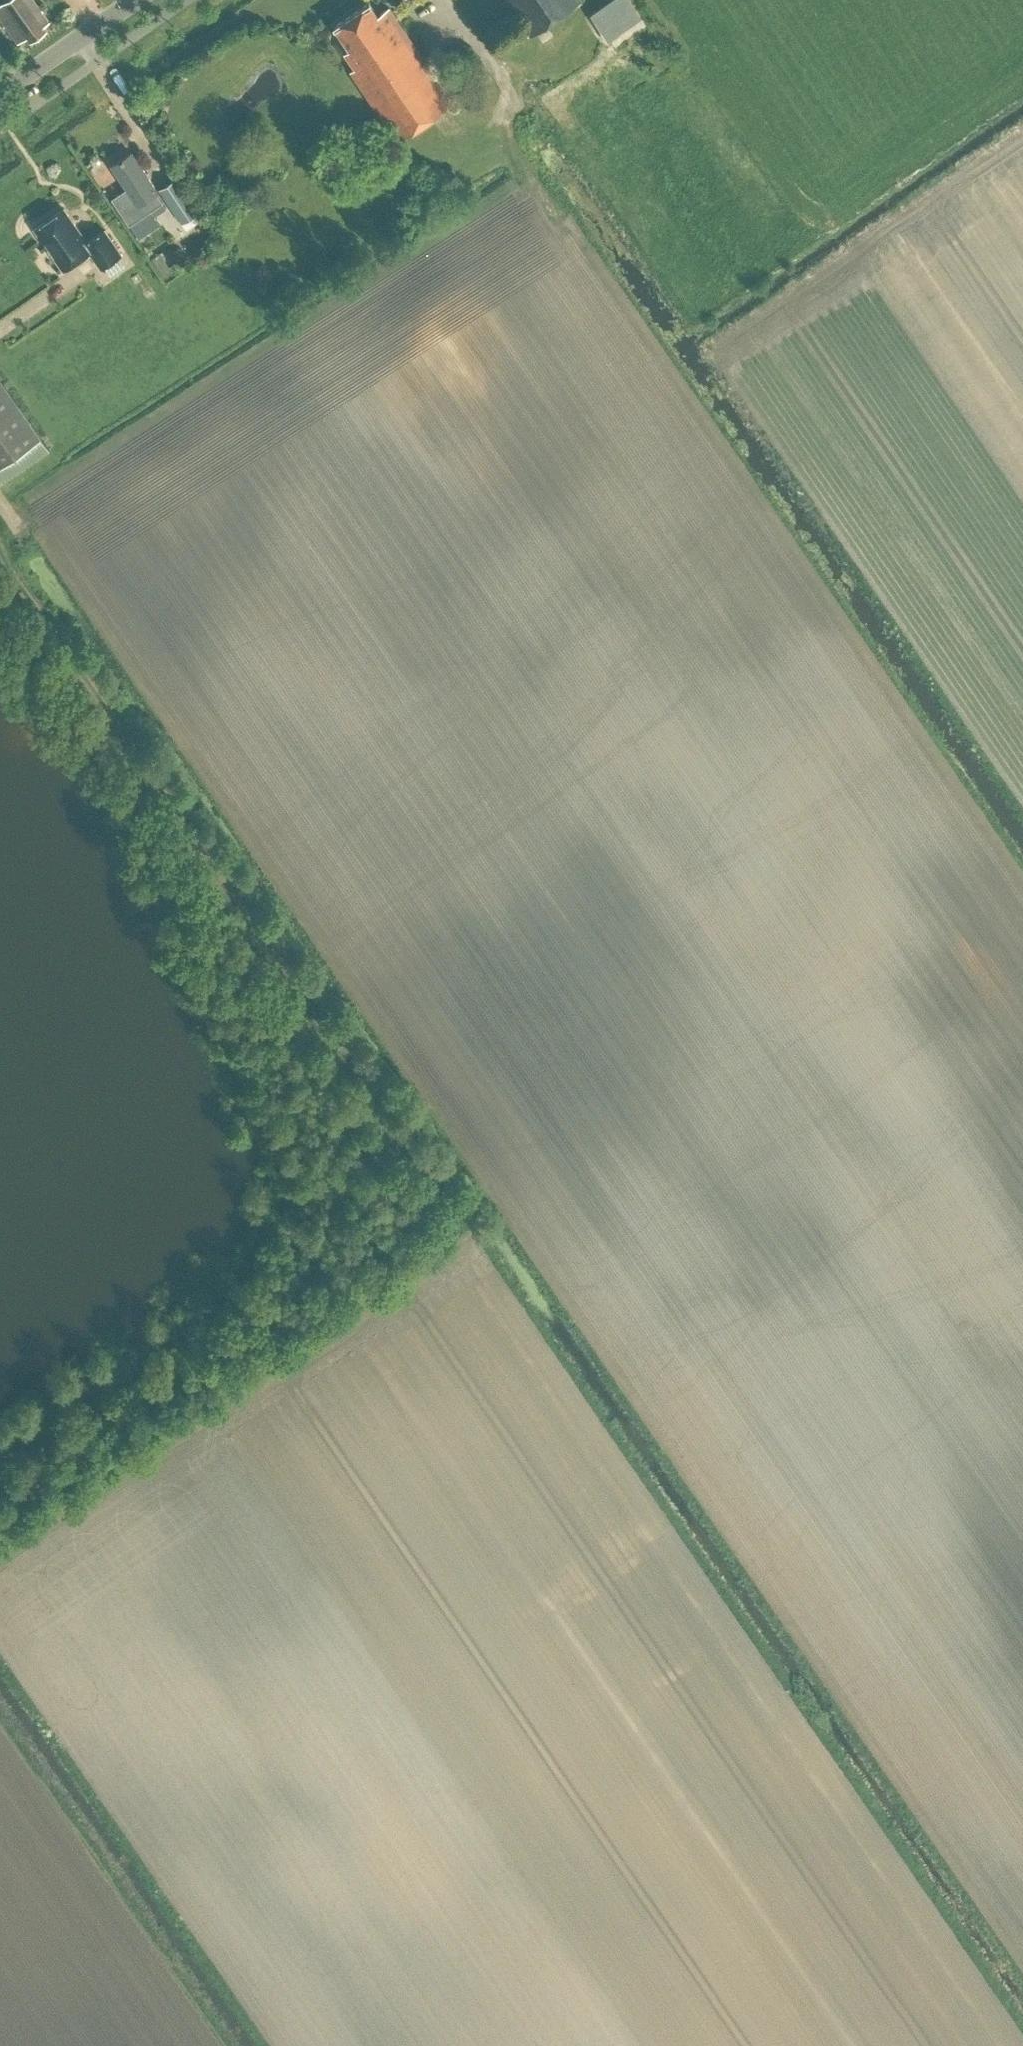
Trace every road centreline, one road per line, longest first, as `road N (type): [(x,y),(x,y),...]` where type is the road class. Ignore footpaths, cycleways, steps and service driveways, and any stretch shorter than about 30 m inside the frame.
road 1 (track): [(517,106),(515,142),(530,177),(9,510)]
road 2 (track): [(1022,146),(851,262)]
road 3 (unclassified): [(0,93),(133,0)]

